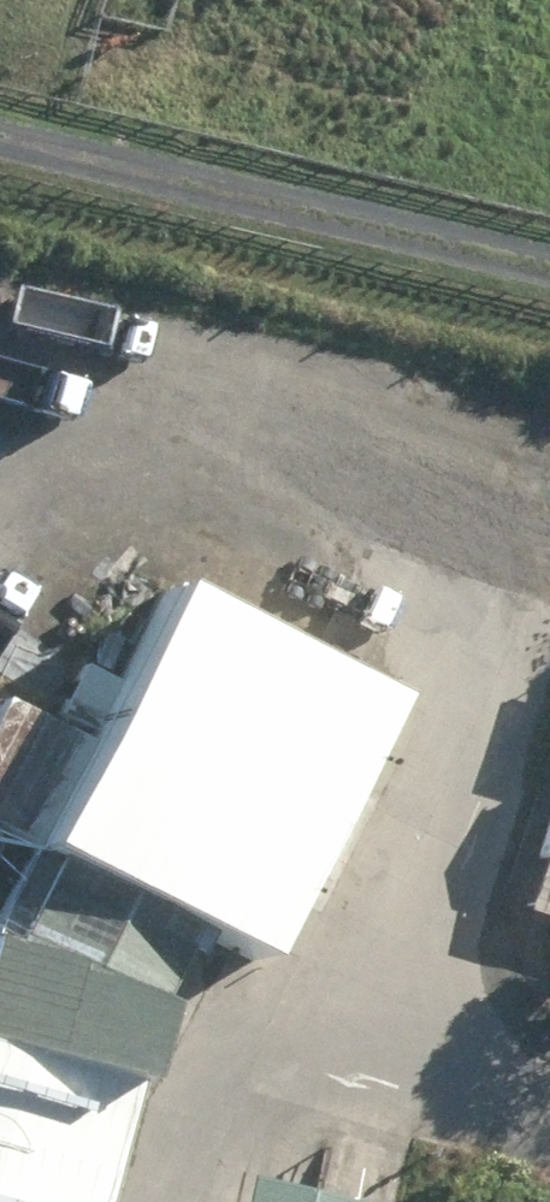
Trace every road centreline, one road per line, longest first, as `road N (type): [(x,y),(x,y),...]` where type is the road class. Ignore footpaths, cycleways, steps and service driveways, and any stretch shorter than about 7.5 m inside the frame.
road 1 (track): [(549,1118),(420,1084),(406,967),(466,766),(491,613),(329,473),(92,475),(0,526)]
road 2 (track): [(549,294),(0,173)]
road 3 (track): [(157,1201),(176,1109),(295,1062)]
road 4 (track): [(295,1062),(420,1084)]

